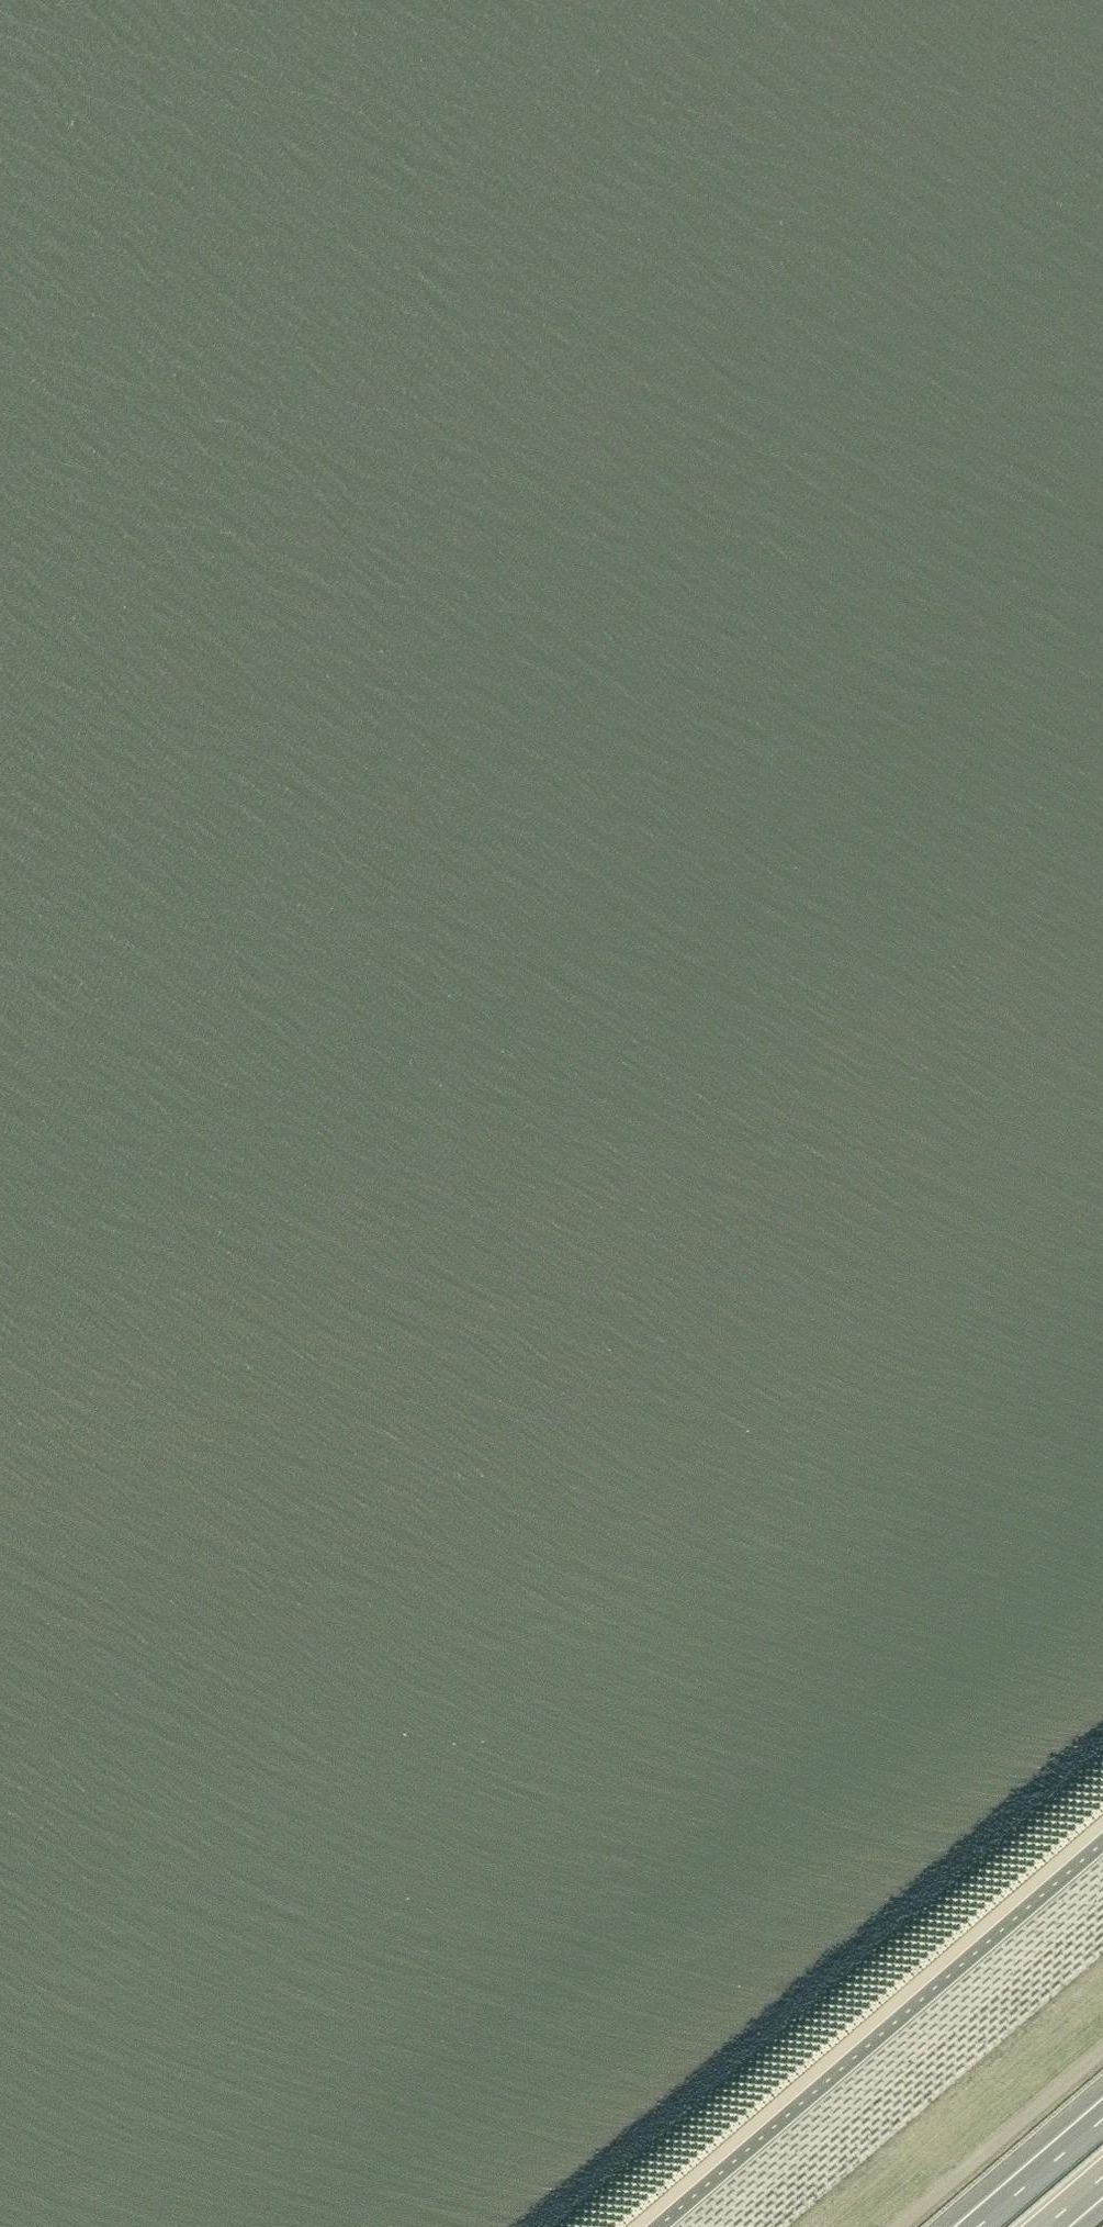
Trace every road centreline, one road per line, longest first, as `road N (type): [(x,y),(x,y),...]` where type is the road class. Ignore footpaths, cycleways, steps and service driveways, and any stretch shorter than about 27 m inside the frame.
road 1 (motorway): [(1102,2113),(971,2226)]

